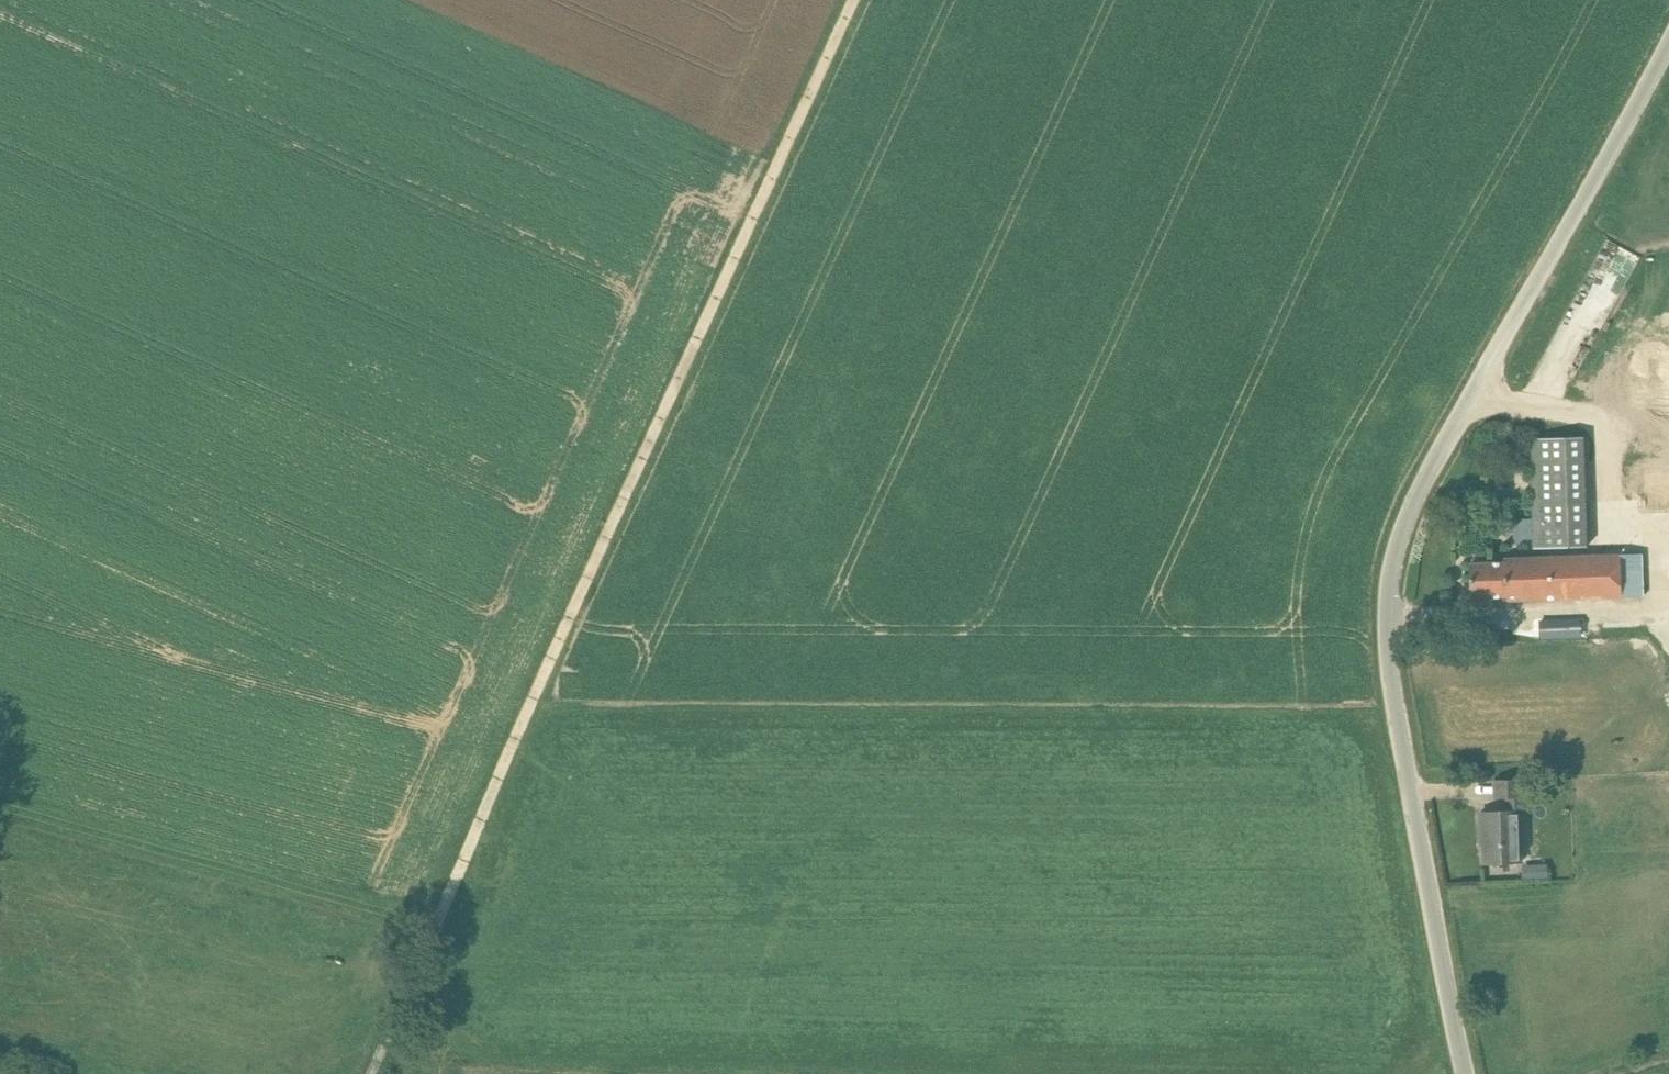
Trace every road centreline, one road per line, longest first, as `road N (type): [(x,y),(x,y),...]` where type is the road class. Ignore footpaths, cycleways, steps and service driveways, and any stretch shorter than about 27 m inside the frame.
road 1 (track): [(367,1073),(854,0)]
road 2 (unclassified): [(1465,1073),(1419,886),(1381,628),(1383,574),(1395,525),(1668,30)]

